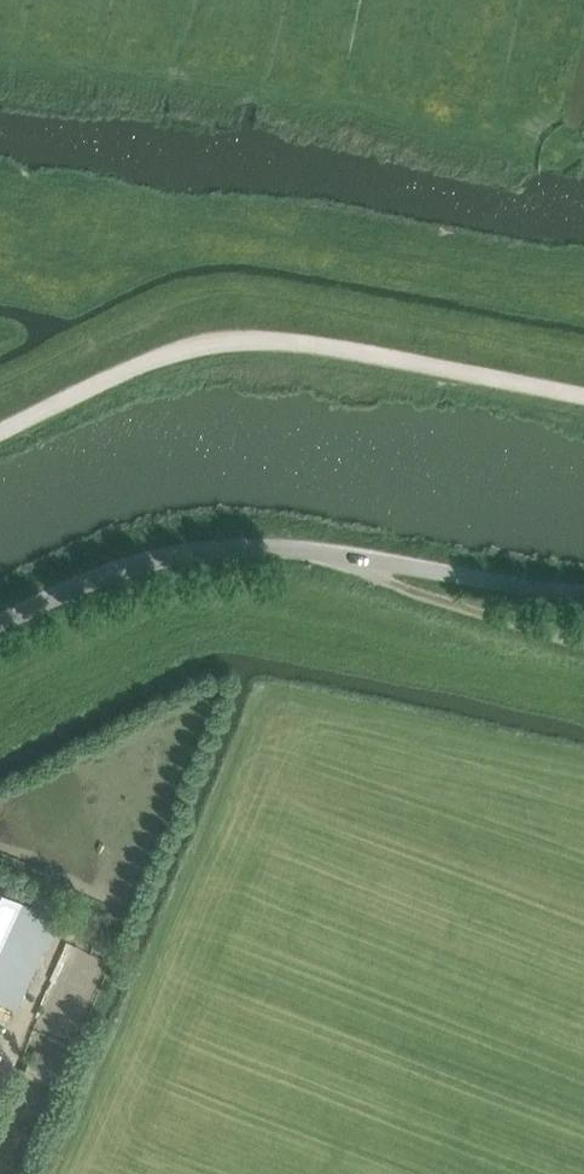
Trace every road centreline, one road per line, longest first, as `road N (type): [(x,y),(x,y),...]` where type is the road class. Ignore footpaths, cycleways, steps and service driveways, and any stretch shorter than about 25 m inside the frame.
road 1 (track): [(0,435),(149,364),(255,340),(583,398)]
road 2 (unclassified): [(0,628),(154,558),(244,547),(583,597)]

